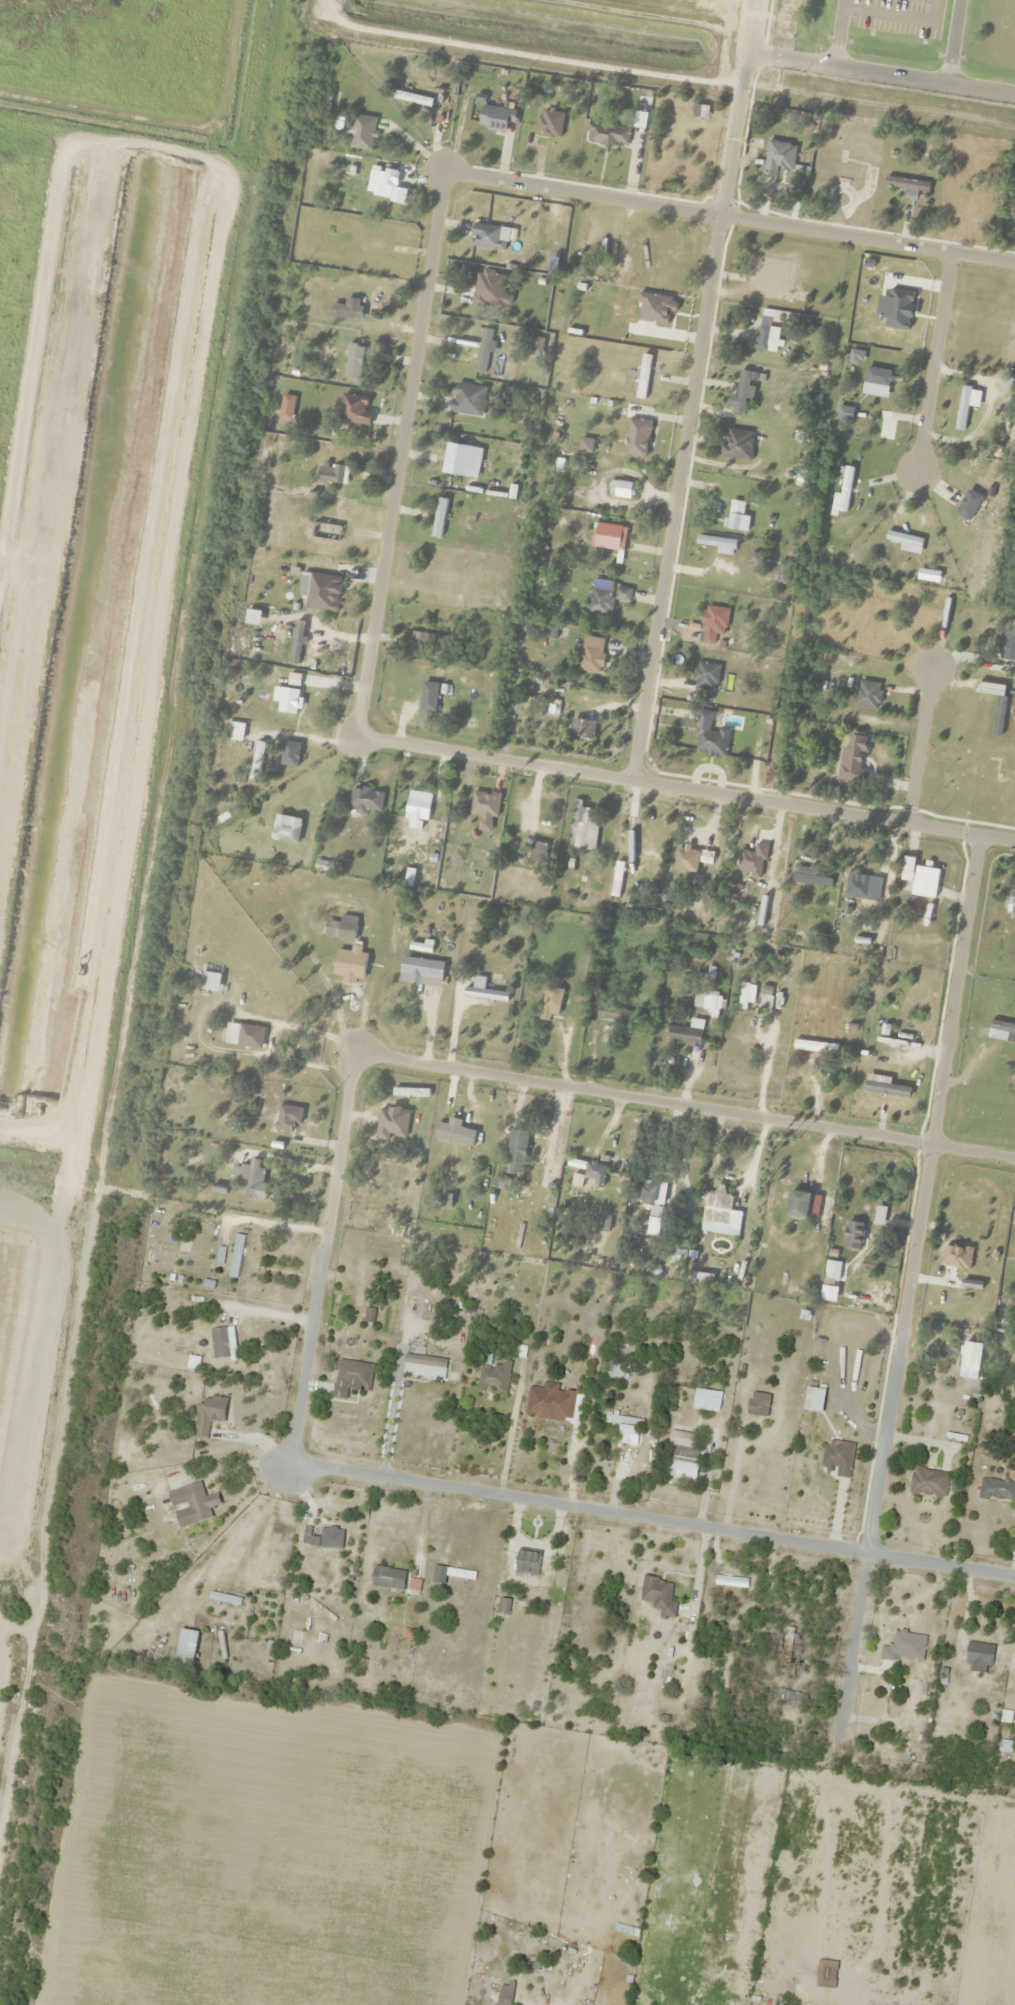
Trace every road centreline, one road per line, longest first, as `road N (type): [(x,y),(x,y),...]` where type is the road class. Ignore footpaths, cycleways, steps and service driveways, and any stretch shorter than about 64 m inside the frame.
road 1 (residential): [(444,170),(354,736),(1014,842)]
road 2 (residential): [(980,837),(839,1737)]
road 3 (residential): [(287,1466),(1014,1576)]
road 4 (residential): [(358,1056),(1014,1161)]
road 5 (residential): [(1014,265),(444,170)]
road 6 (residential): [(720,217),(630,779)]
road 7 (residential): [(287,1466),(358,1056)]
road 8 (residential): [(1014,97),(744,60)]
road 9 (residential): [(948,255),(916,475)]
road 10 (residential): [(753,0),(720,217)]
road 11 (residential): [(907,828),(932,668)]

